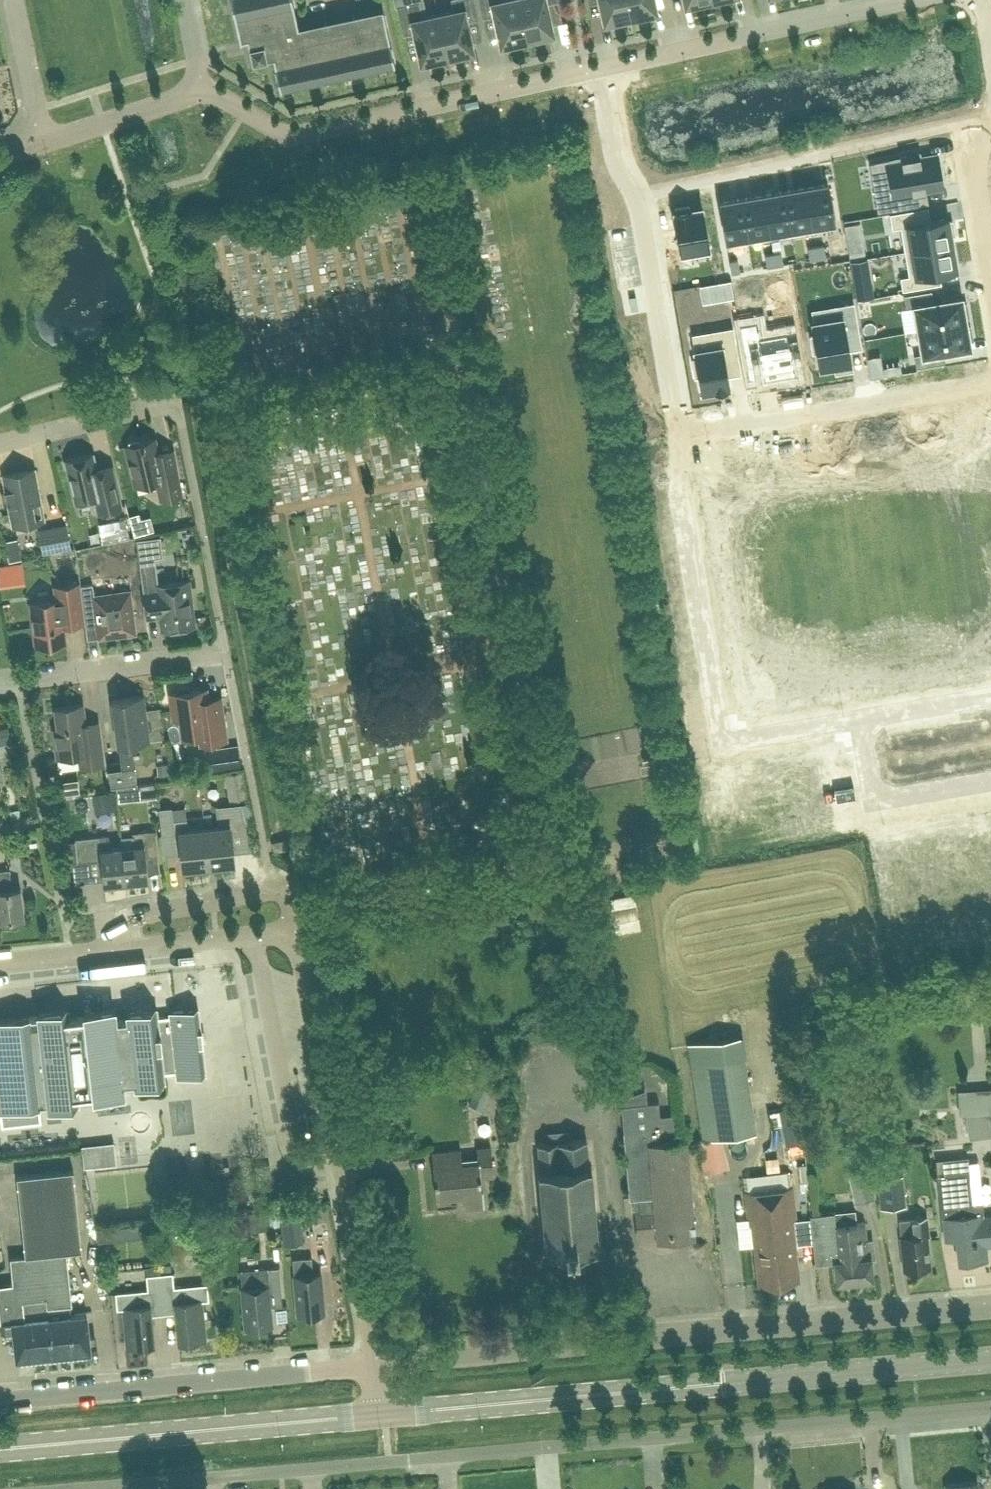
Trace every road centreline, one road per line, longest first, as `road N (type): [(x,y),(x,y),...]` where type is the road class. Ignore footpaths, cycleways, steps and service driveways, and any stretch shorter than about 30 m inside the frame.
road 1 (unclassified): [(86,1488),(990,1409)]
road 2 (residential): [(376,1365),(990,1309)]
road 3 (secondary): [(383,1414),(990,1359)]
road 4 (residential): [(677,436),(720,740),(860,717)]
road 5 (residential): [(376,1365),(294,930)]
road 6 (residential): [(596,70),(287,137),(200,89)]
road 7 (secondary): [(0,1449),(383,1414)]
road 8 (residential): [(0,1400),(376,1365)]
road 9 (residential): [(596,70),(615,157),(637,207),(677,436)]
road 10 (residential): [(921,0),(596,70)]
road 11 (residential): [(677,436),(990,381)]
road 12 (residential): [(294,930),(290,900),(270,888),(137,911),(116,927),(114,950)]
road 13 (residential): [(0,680),(224,649)]
road 14 (residential): [(860,717),(871,799),(990,780)]
road 15 (residential): [(114,950),(294,930)]
road 16 (residential): [(200,89),(40,141)]
road 17 (residential): [(990,275),(977,177),(990,114)]
road 18 (residential): [(0,442),(150,408)]
road 19 (residential): [(40,141),(11,0)]
road 20 (residential): [(860,717),(990,693)]

